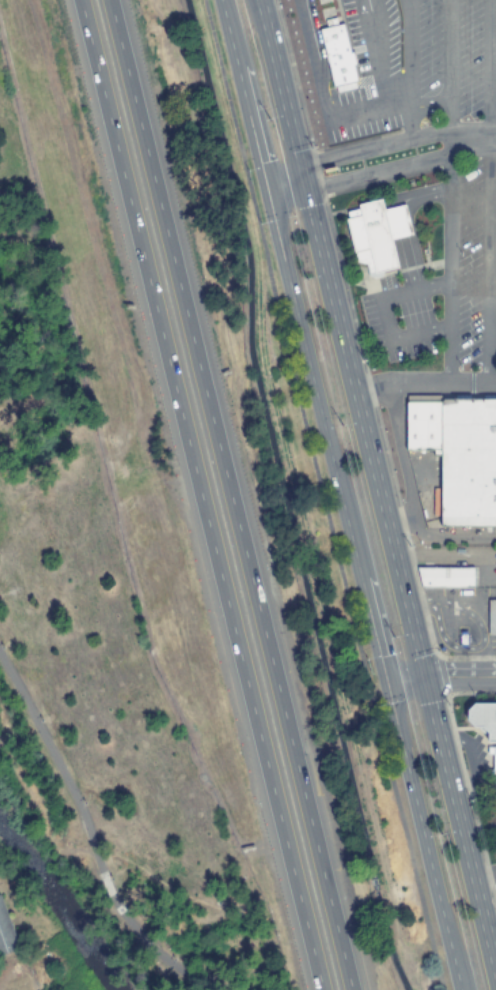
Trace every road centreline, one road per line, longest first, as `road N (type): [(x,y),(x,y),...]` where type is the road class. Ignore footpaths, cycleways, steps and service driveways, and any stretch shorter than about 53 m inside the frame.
road 1 (secondary): [(219,0),(465,989)]
road 2 (motorway): [(79,0),(321,989)]
road 3 (motorway): [(350,989),(110,0)]
road 4 (secondary): [(495,958),(259,0)]

